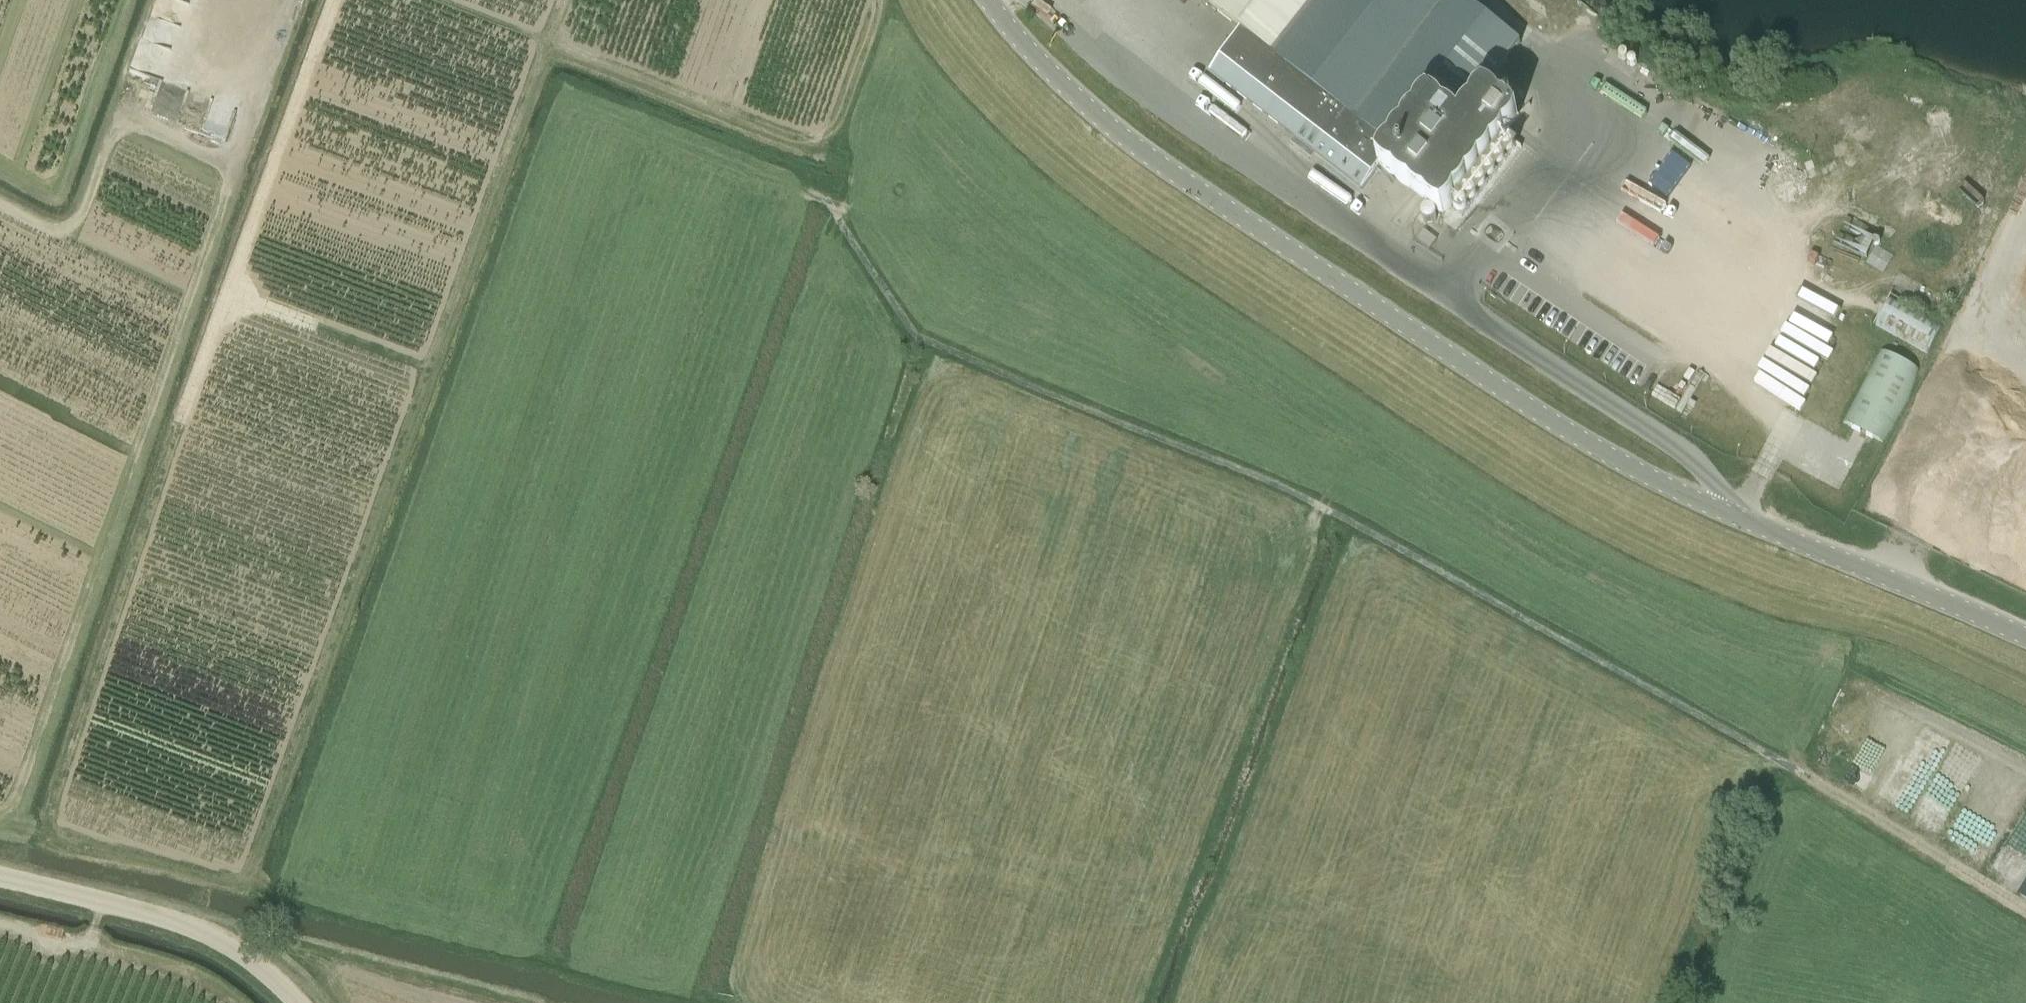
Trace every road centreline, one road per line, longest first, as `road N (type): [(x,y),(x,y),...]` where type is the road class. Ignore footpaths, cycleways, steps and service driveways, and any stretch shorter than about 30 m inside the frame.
road 1 (unclassified): [(2025,635),(1685,491),(1607,448),(1180,173),(1049,72),(989,0)]
road 2 (unclassified): [(294,1002),(228,947),(162,919),(0,878)]

